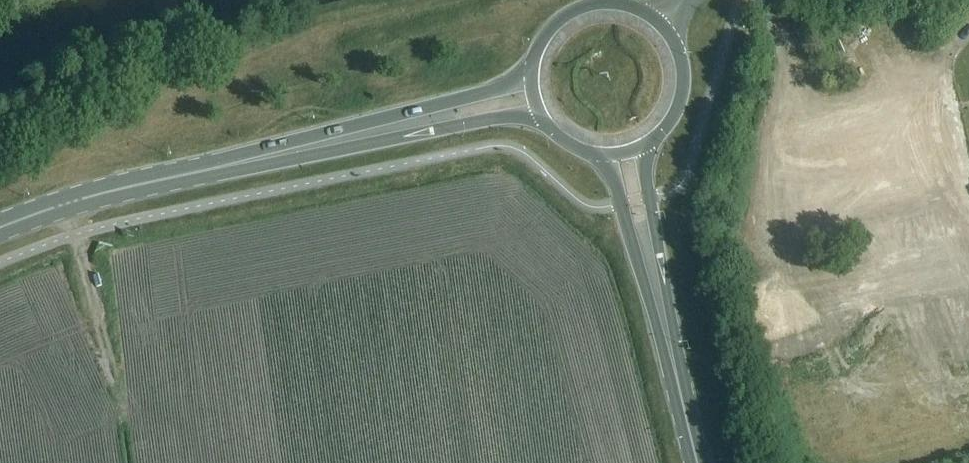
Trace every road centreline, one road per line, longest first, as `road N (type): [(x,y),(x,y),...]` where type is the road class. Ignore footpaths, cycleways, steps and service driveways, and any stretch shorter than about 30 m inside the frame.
road 1 (primary): [(274,155),(68,204),(0,228)]
road 2 (primary): [(531,72),(492,92),(311,137),(274,155)]
road 3 (primary): [(274,155),(313,157),(491,121),(541,119)]
road 4 (primary): [(600,156),(615,183),(683,405)]
road 5 (primary): [(683,405),(646,146)]
road 6 (primary): [(663,28),(643,13),(595,5),(552,28),(531,72)]
road 7 (primary): [(646,146),(677,113),(683,91),(676,46),(663,28)]

